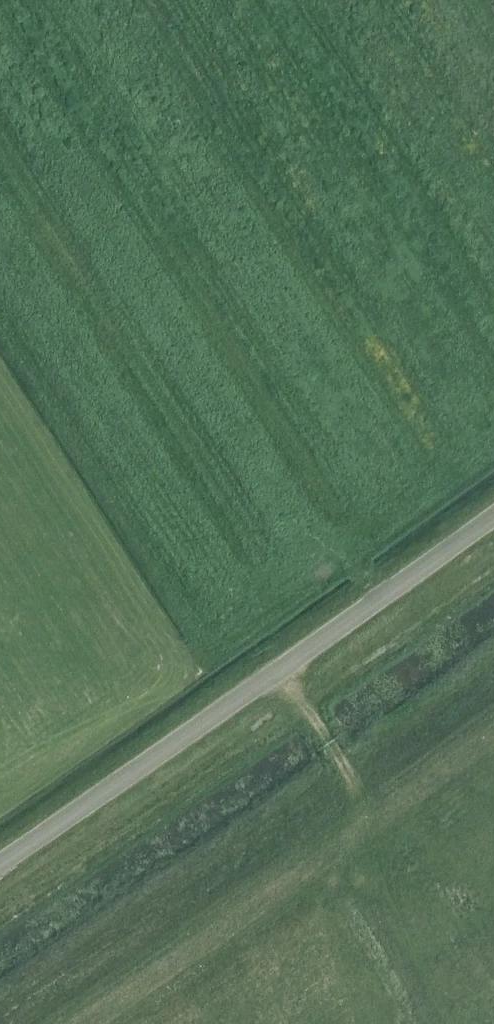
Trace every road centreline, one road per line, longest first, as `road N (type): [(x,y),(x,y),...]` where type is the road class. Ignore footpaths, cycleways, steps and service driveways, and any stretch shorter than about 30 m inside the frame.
road 1 (unclassified): [(493,515),(0,863)]

